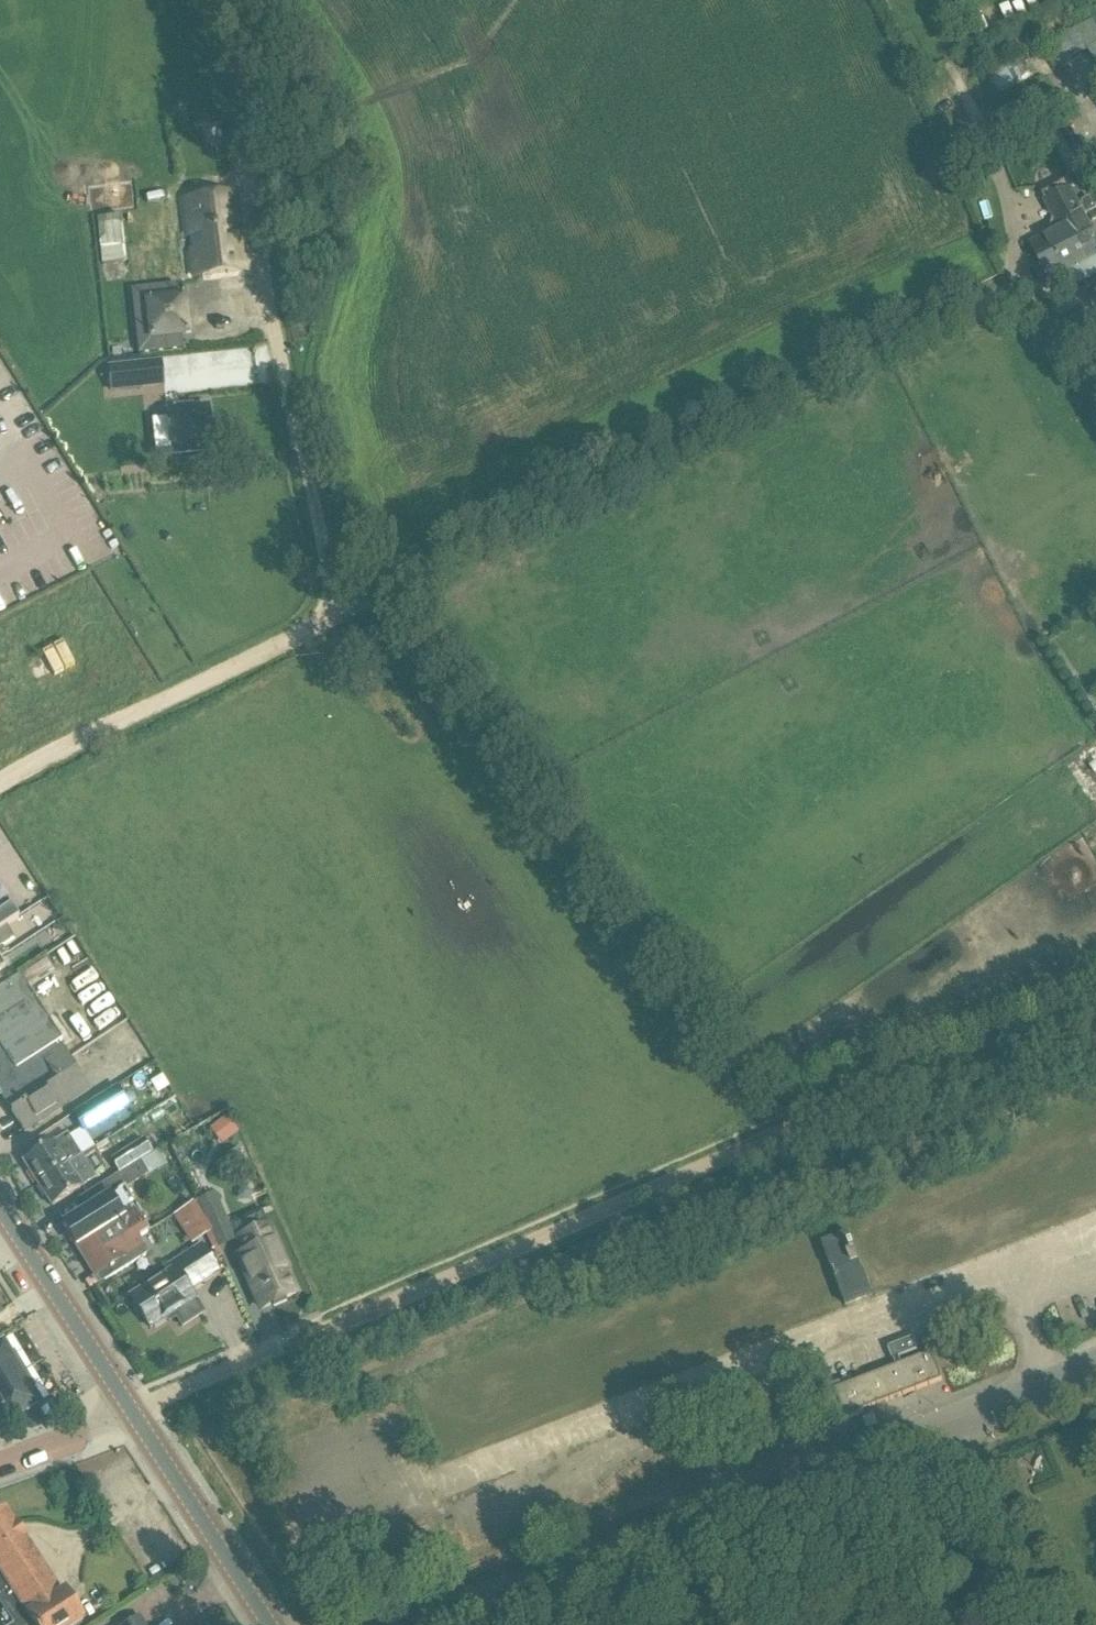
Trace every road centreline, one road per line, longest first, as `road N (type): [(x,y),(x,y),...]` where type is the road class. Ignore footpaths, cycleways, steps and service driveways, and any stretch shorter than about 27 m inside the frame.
road 1 (track): [(130,1412),(783,1127),(1095,1041)]
road 2 (track): [(0,778),(333,615),(264,267),(253,170),(208,0)]
road 3 (primary): [(271,1624),(130,1412)]
road 4 (primary): [(130,1412),(0,1209)]
road 5 (unclassified): [(0,1458),(130,1412)]

